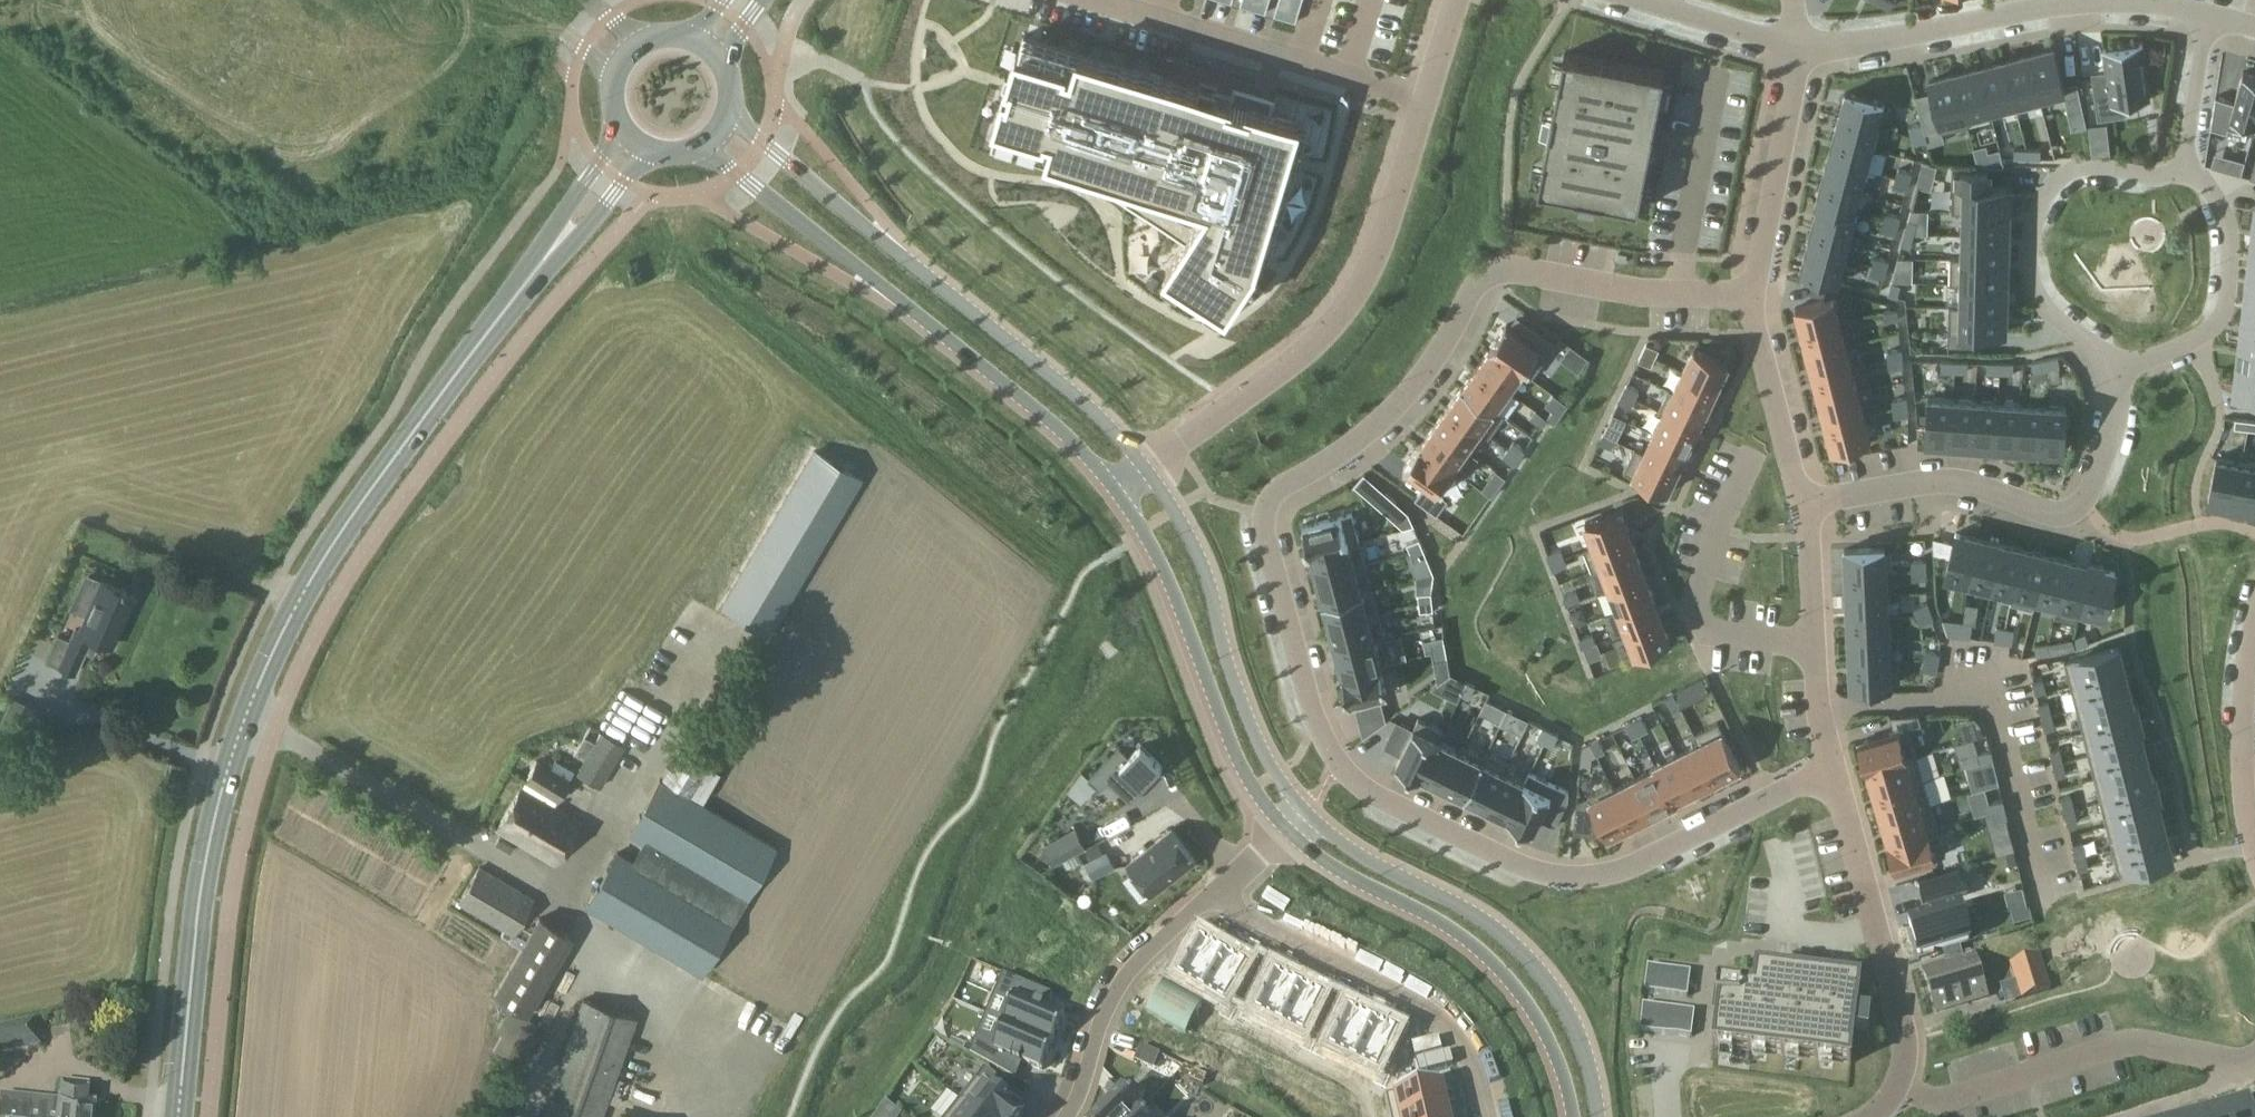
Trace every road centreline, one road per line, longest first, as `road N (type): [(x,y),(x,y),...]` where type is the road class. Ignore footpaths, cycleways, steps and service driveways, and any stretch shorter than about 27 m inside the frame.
road 1 (residential): [(1753,297),(1505,270),(1479,280),(1424,374),(1392,411),(1279,490),(1264,513),(1265,545),(1309,701),(1336,763),(1380,799),(1539,873),(1620,871),(1834,774)]
road 2 (tertiary): [(177,1116),(211,828),(256,687),(322,560),(527,282)]
road 3 (residential): [(1144,469),(1340,314),(1388,221),(1457,0)]
road 4 (unclassified): [(1144,469),(1081,398),(727,109)]
road 5 (unclassified): [(700,146),(1042,414),(1116,490)]
road 6 (unclassified): [(1596,1116),(1571,1020),(1518,949),(1492,925),(1364,857),(1306,813)]
road 7 (residential): [(2112,367),(2119,397),(2109,442),(2080,506),(2038,509),(1978,484),(1944,480),(1801,503)]
road 8 (unclassified): [(1284,829),(1310,853),(1428,916),(1497,967),(1557,1064),(1573,1116)]
road 9 (residential): [(2207,12),(2106,1),(1851,44),(1801,45)]
road 10 (unclassified): [(1306,813),(1265,758),(1227,664),(1209,585),(1144,469)]
road 11 (residential): [(1209,892),(1428,1004),(1480,1060),(1495,1116)]
road 12 (unclassified): [(1116,490),(1158,561),(1238,761),(1284,829)]
road 13 (residential): [(2185,169),(2153,177),(2085,167),(2050,184),(2032,226),(2027,265),(2042,302),(2112,367)]
road 14 (residential): [(2231,1062),(2133,1042),(1955,1098),(1934,1100),(1898,1085)]
road 15 (residential): [(1834,774),(1903,1032),(1898,1085)]
road 16 (residential): [(1753,451),(1701,572),(1697,618),(1712,635),(1812,646)]
road 17 (residential): [(2112,367),(2197,338),(2218,322),(2230,222),(2212,190),(2185,169)]
road 18 (residential): [(1058,1116),(1125,970),(1209,892)]
road 19 (residential): [(1801,45),(1753,297)]
road 20 (residential): [(2254,612),(2241,747),(2254,852)]
road 21 (residential): [(1753,297),(1801,503)]
road 22 (tertiary): [(527,282),(652,151)]
road 23 (tertiary): [(623,131),(562,215),(527,282)]
road 24 (residential): [(2185,169),(2207,12)]
road 25 (residential): [(1801,45),(1650,4)]
road 26 (tertiary): [(689,40),(657,38),(621,63),(612,105),(623,131)]
road 27 (residential): [(1801,503),(1812,646)]
road 28 (residential): [(1812,646),(1834,774)]
road 29 (residential): [(2231,1062),(2210,1091),(2125,1116)]

